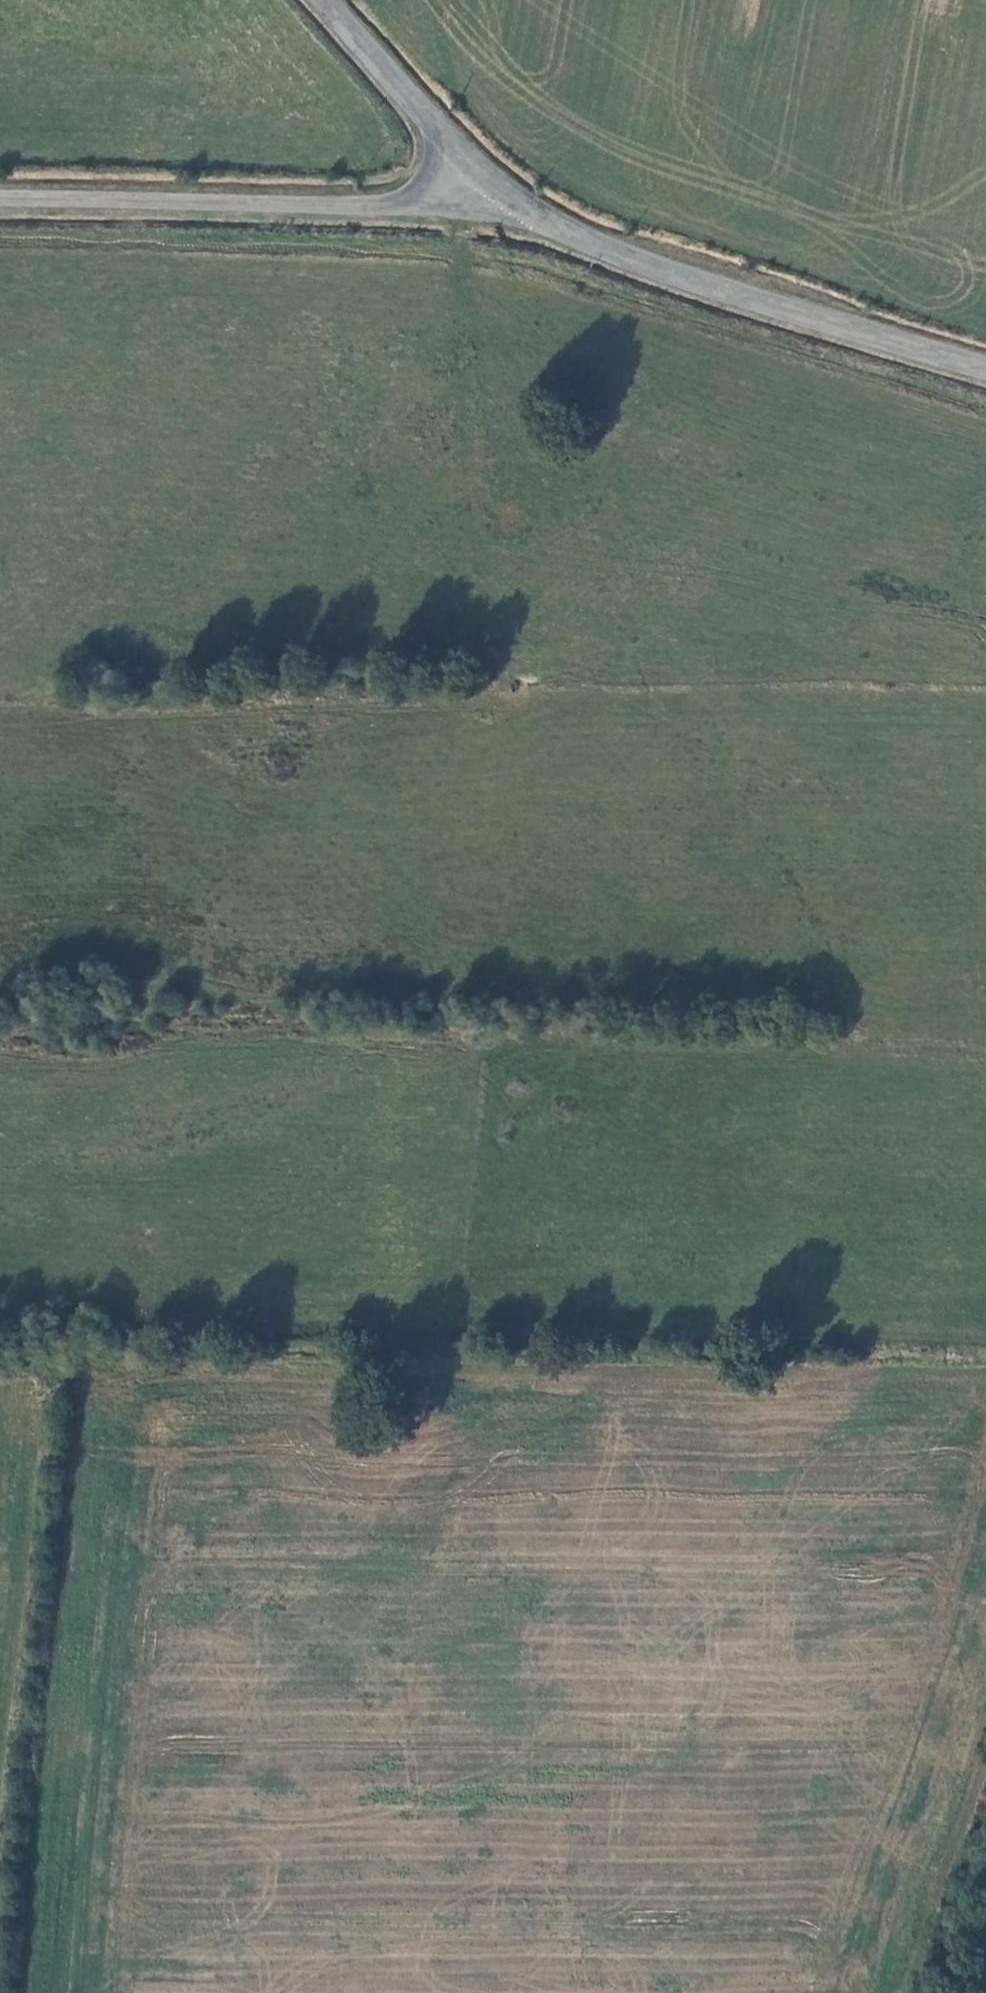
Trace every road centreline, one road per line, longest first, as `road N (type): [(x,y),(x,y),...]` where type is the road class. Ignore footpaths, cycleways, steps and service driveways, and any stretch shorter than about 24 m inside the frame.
road 1 (unclassified): [(557,217),(380,204),(0,198)]
road 2 (unclassified): [(557,217),(674,267),(985,362)]
road 3 (unclassified): [(325,0),(417,105),(557,217)]

